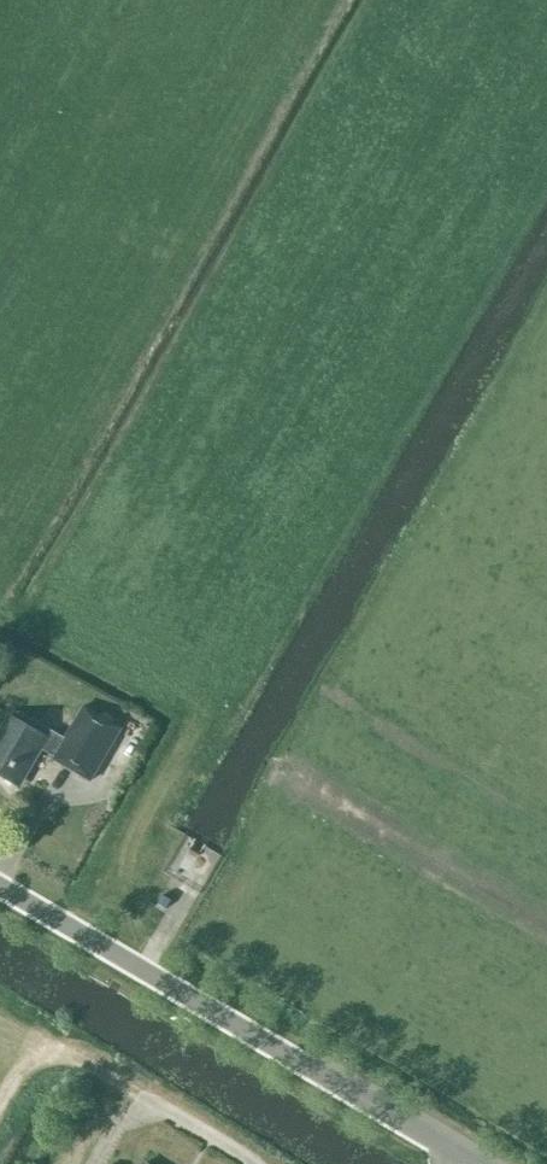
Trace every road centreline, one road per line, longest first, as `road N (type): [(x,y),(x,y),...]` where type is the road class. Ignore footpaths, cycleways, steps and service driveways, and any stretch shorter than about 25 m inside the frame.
road 1 (unclassified): [(471,1163),(0,889)]

